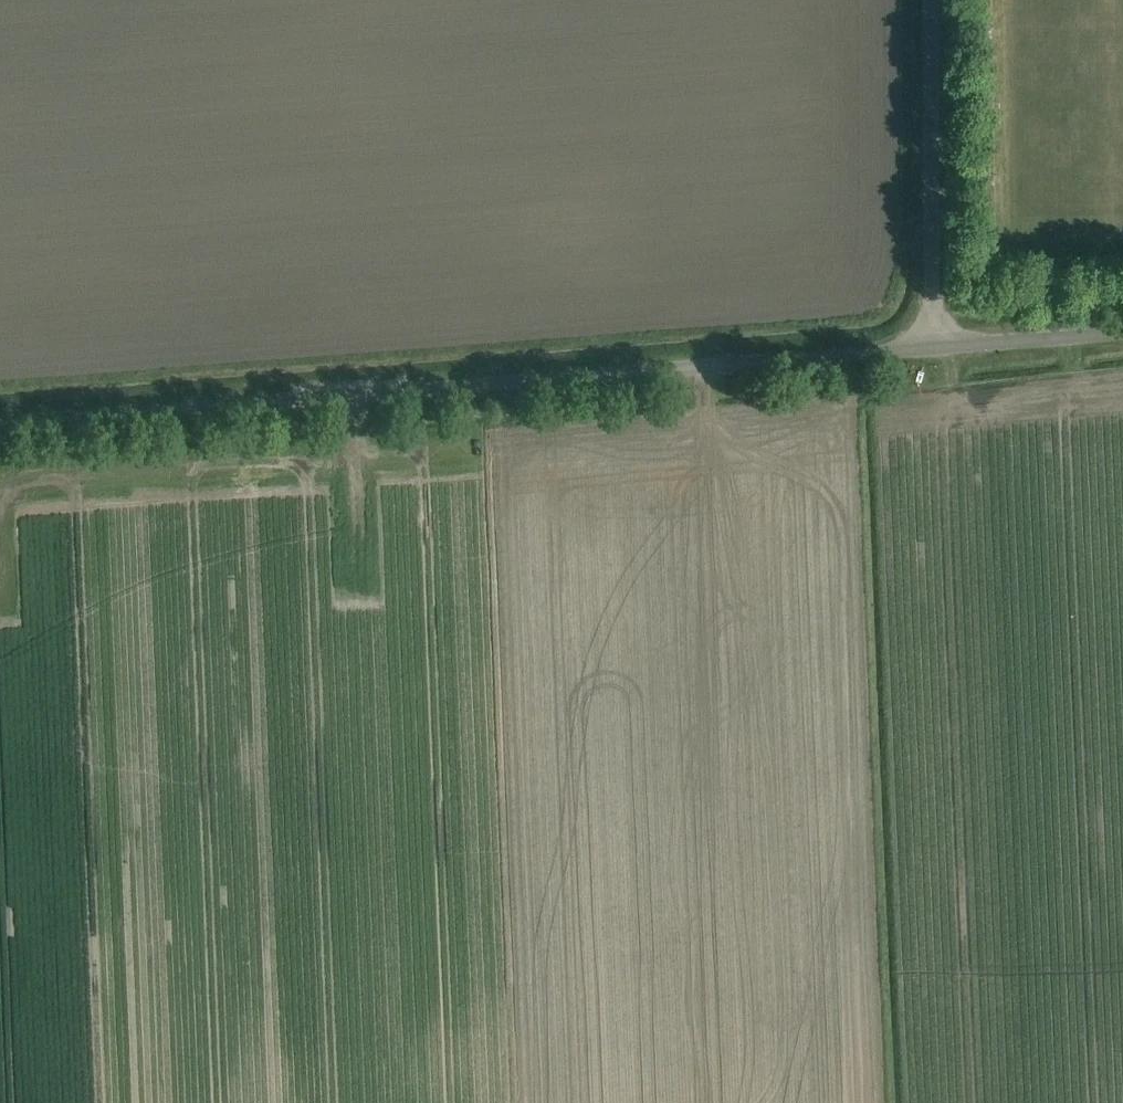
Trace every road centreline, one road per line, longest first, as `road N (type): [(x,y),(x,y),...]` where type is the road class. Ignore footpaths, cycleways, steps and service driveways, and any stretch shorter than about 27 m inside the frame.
road 1 (unclassified): [(934,347),(0,423)]
road 2 (unclassified): [(934,347),(931,0)]
road 3 (unclassified): [(934,347),(1122,333)]

